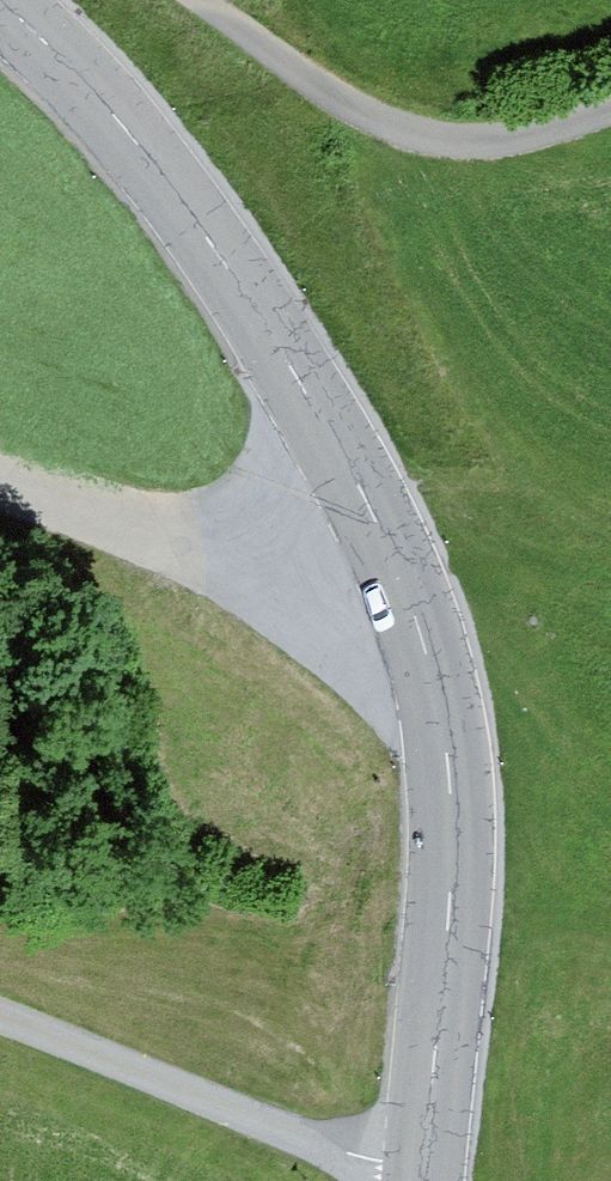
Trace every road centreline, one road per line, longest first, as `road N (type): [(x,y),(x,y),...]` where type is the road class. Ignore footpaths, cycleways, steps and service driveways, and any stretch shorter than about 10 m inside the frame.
road 1 (secondary): [(1,0),(137,144),(212,245),(360,485),(416,619),(443,707),(452,826),(422,1176)]
road 2 (residential): [(0,1011),(299,1137),(422,1176)]
road 3 (track): [(199,0),(362,109),(425,134),(489,141),(610,115)]

